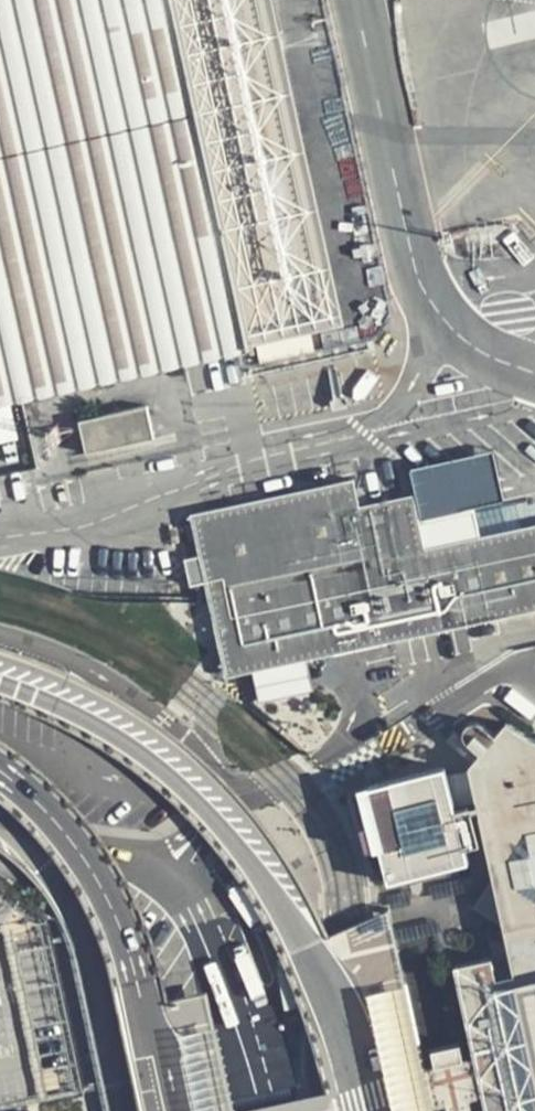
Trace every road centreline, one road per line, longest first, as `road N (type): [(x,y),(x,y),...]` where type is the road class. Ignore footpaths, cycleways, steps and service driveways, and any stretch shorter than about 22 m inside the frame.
road 1 (secondary): [(182,1110),(168,1048),(107,885),(52,808),(0,762)]

